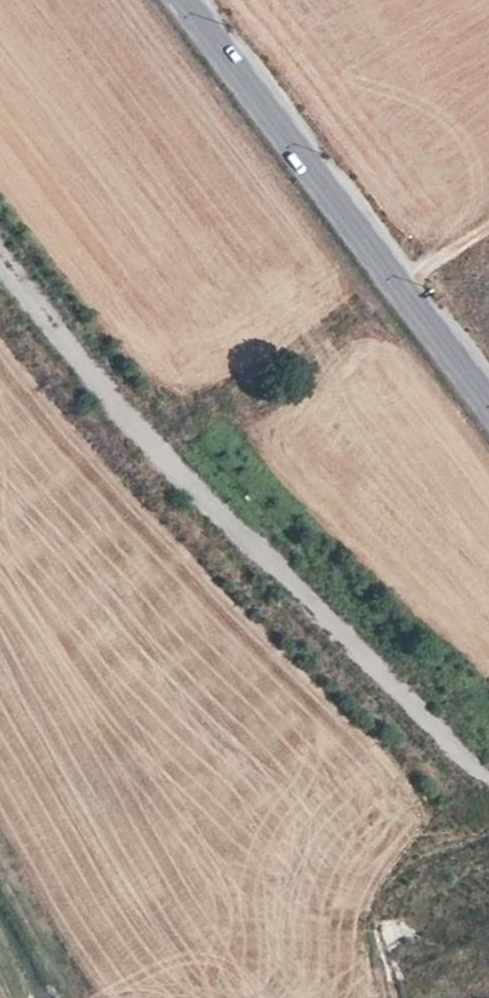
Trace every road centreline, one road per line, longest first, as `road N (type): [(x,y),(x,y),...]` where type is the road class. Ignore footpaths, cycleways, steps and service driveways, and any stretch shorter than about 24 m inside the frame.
road 1 (tertiary): [(185,0),(488,403)]

